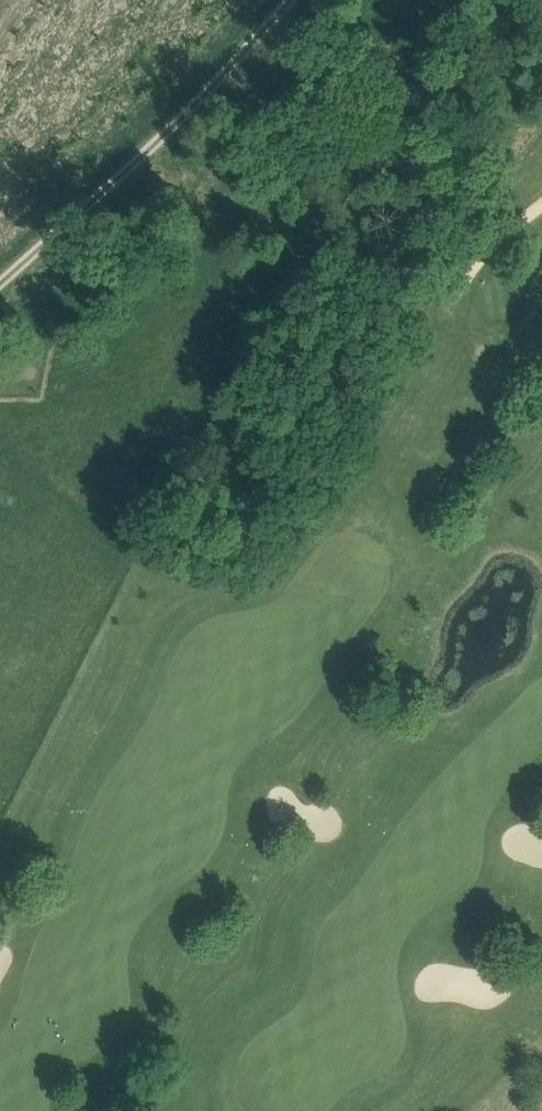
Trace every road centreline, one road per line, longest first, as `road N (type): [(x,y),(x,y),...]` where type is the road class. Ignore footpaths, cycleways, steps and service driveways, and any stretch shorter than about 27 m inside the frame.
road 1 (track): [(289,0),(169,132),(0,281)]

